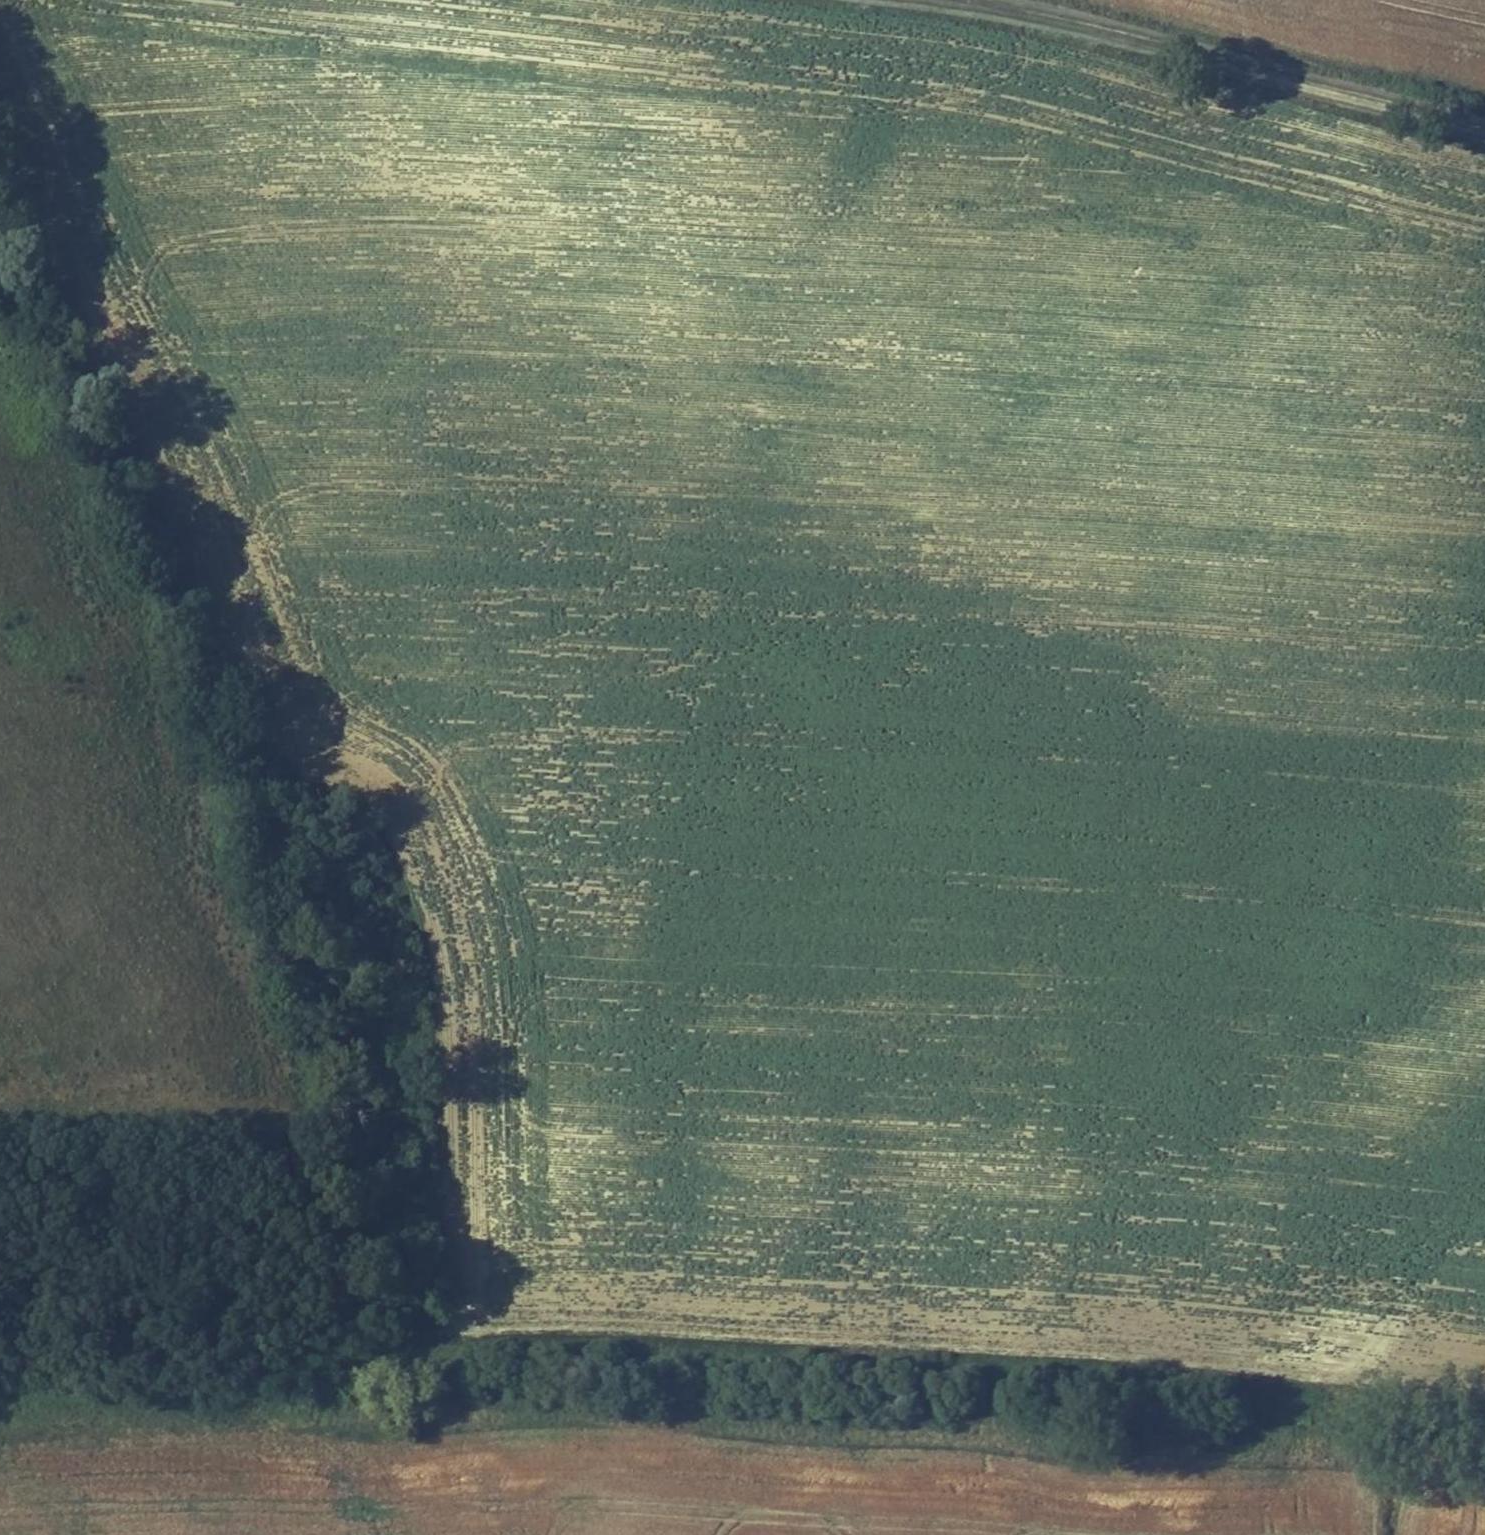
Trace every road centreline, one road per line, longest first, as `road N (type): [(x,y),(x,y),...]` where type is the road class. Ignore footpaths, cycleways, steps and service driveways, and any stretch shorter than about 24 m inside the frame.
road 1 (track): [(1484,1402),(1216,1377),(420,1350)]
road 2 (track): [(947,0),(1062,17),(1484,123)]

